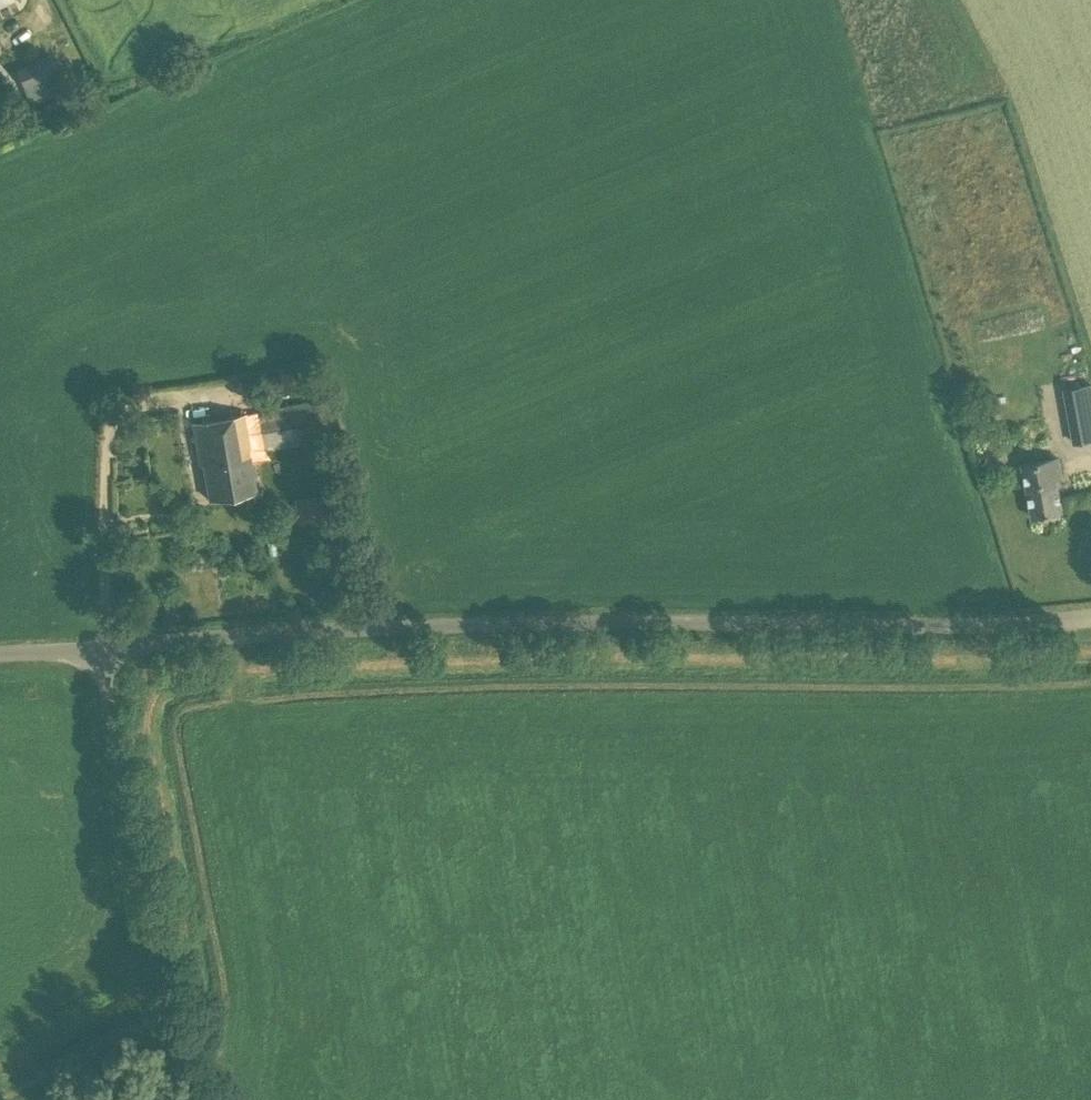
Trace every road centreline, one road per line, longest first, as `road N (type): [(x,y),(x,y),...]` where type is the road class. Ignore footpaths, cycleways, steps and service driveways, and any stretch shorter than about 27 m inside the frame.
road 1 (unclassified): [(0,647),(373,624),(958,618),(1090,606)]

